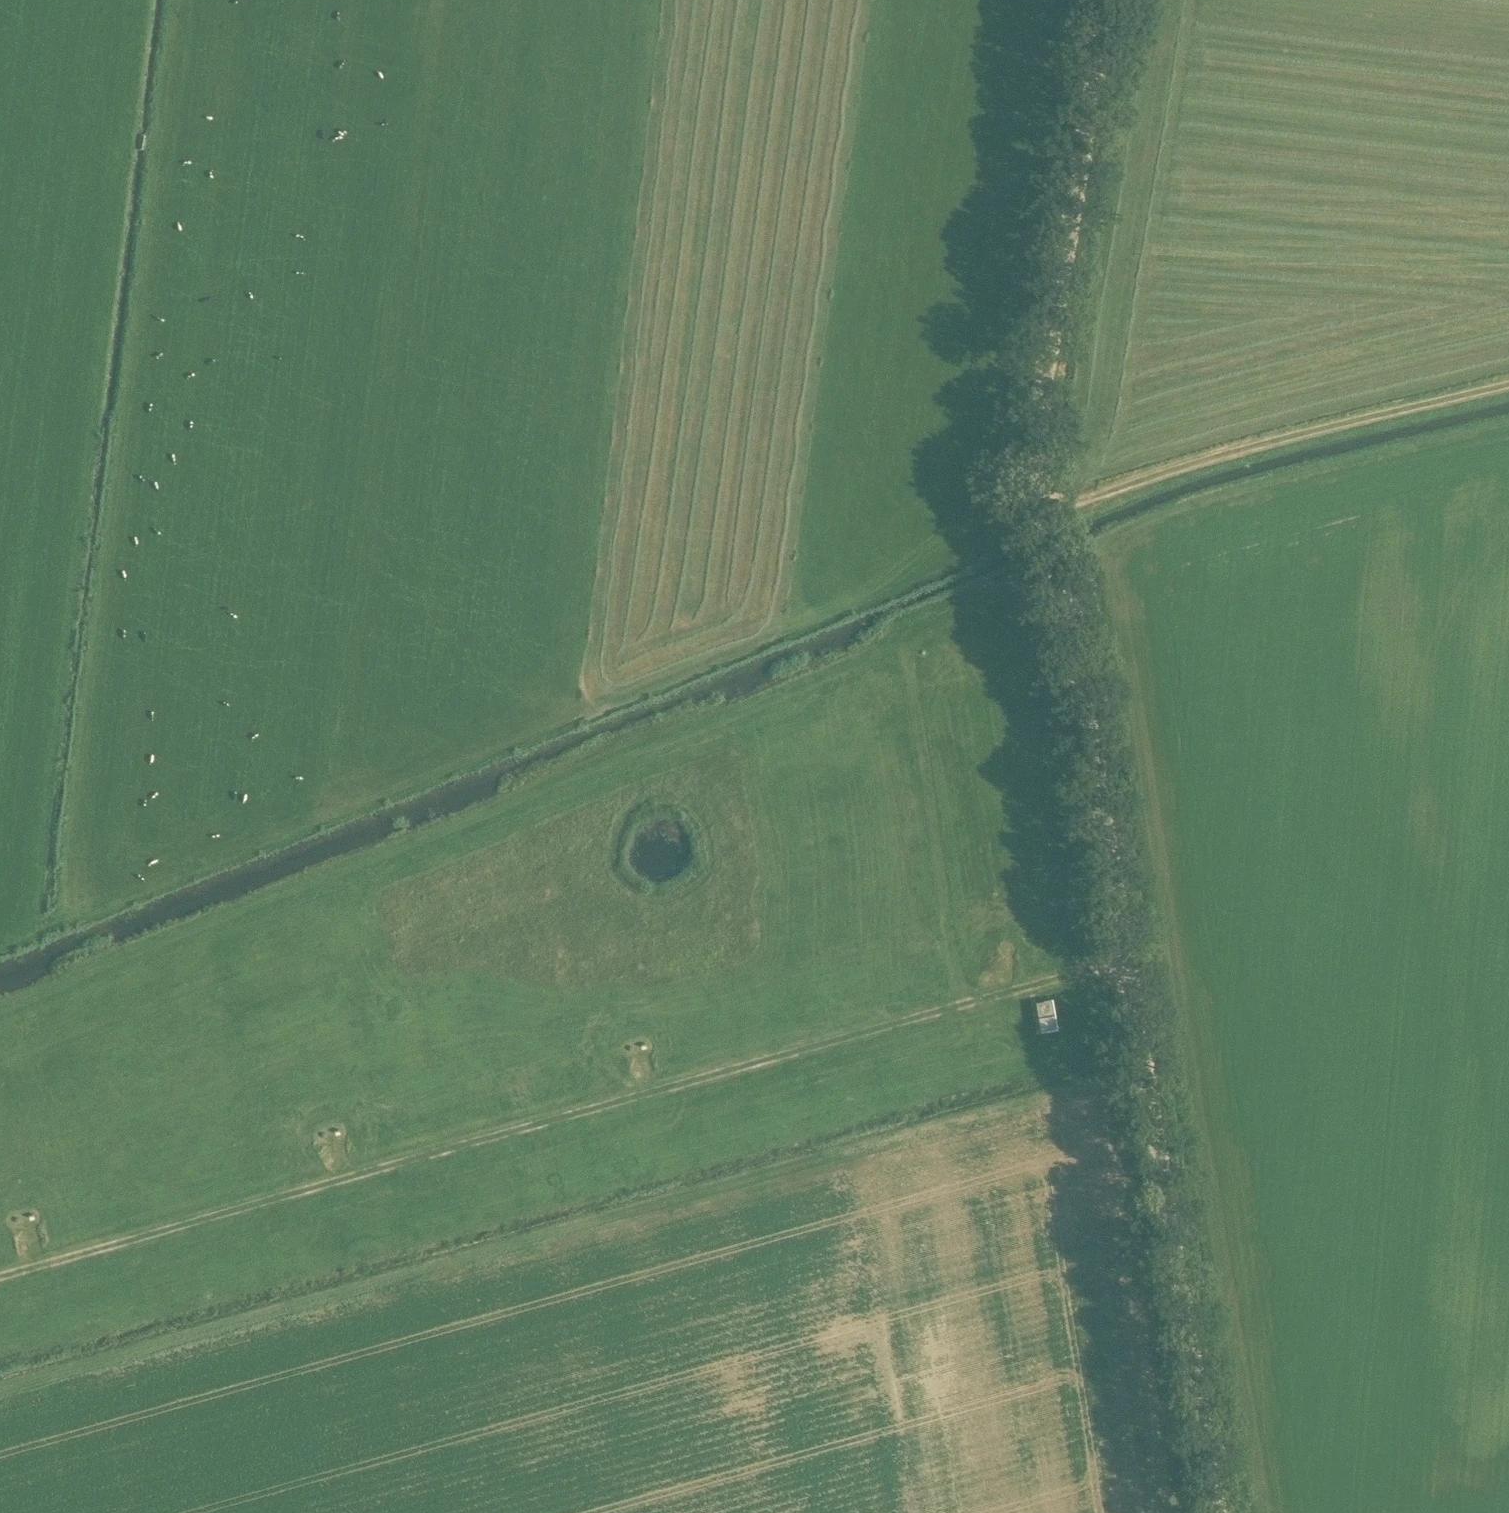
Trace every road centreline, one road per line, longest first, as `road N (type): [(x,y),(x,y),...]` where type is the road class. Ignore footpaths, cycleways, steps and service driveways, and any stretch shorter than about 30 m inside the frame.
road 1 (unclassified): [(1220,1512),(1034,502),(1032,433),(1104,0)]

